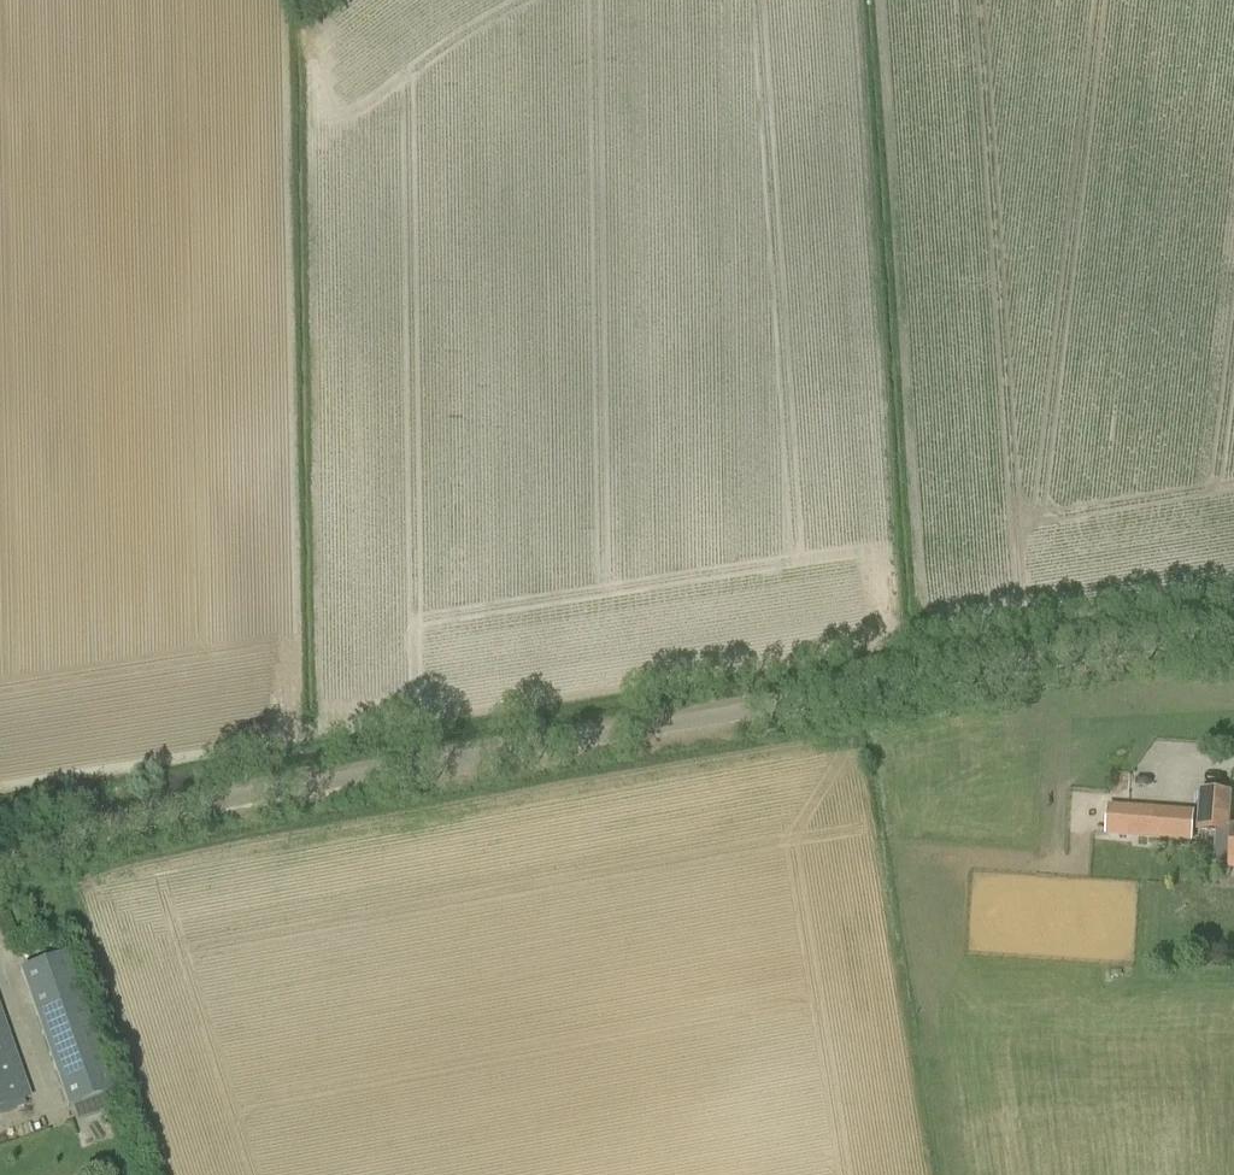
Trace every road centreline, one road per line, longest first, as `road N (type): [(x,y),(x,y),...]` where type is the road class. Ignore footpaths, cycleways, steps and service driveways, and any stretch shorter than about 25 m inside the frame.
road 1 (unclassified): [(1233,630),(201,805),(0,862)]

